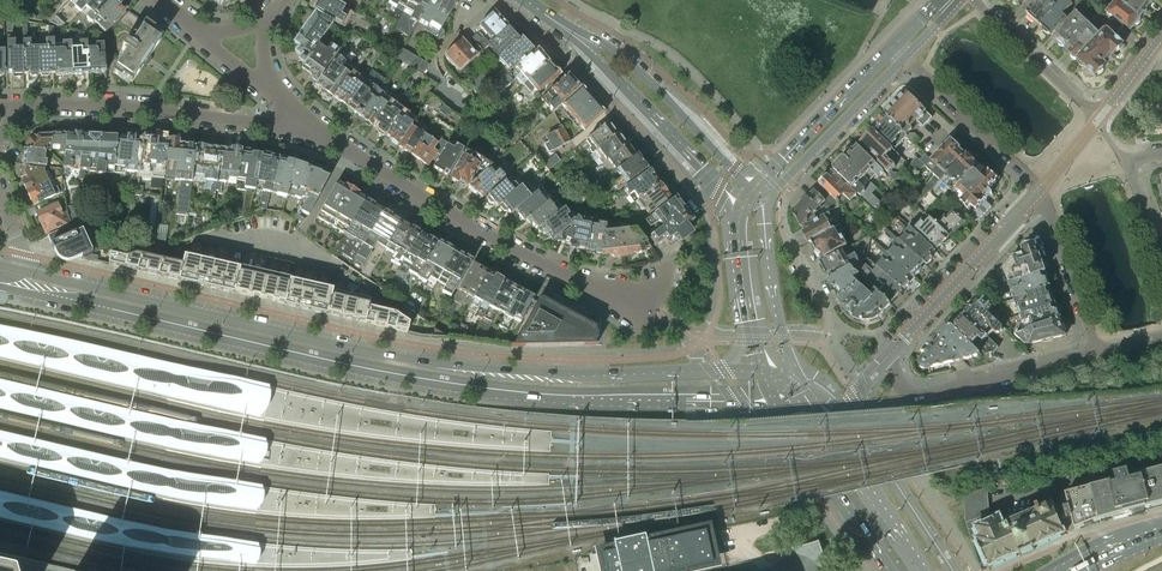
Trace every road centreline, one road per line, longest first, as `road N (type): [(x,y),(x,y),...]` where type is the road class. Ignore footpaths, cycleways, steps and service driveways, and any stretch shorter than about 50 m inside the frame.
road 1 (primary): [(5,288),(432,384),(594,401),(771,397)]
road 2 (primary): [(723,370),(586,376),(430,363),(27,270)]
road 3 (residential): [(1098,352),(922,394),(908,391),(885,360),(1040,190)]
road 4 (residential): [(656,314),(537,261),(319,133)]
road 5 (residential): [(319,133),(146,109),(19,106)]
road 6 (secondary): [(734,168),(616,51),(546,15)]
road 7 (primary): [(923,570),(802,383)]
road 8 (secondary): [(546,15),(702,168)]
road 9 (primary): [(771,397),(890,570)]
road 10 (secondary): [(761,203),(905,58)]
road 11 (residential): [(905,58),(1040,190)]
road 12 (secondary): [(802,383),(771,288),(761,203)]
road 13 (residential): [(1040,190),(1098,352)]
road 14 (residential): [(1097,121),(975,0)]
road 15 (secondary): [(892,47),(776,166)]
road 16 (residential): [(1161,267),(1130,170),(1161,153)]

